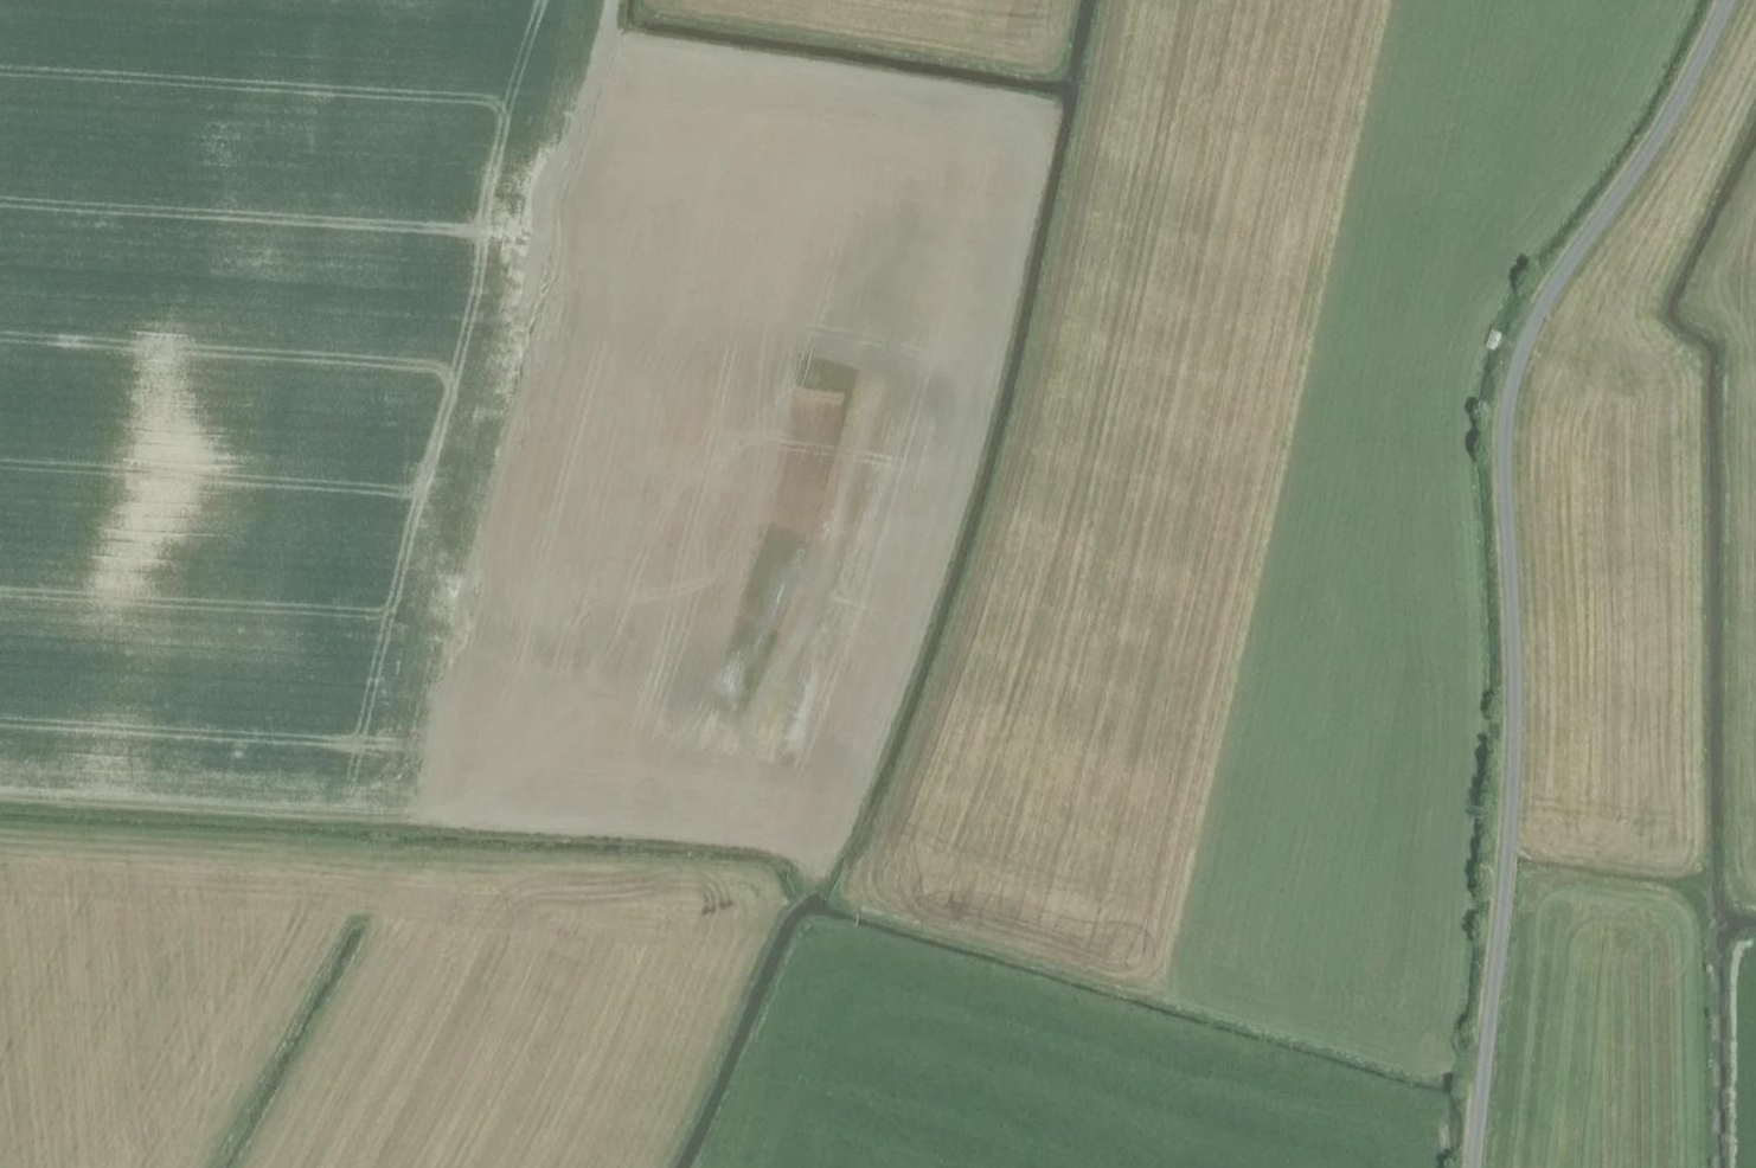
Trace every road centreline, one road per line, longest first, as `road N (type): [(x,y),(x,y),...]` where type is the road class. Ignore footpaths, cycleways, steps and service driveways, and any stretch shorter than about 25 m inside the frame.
road 1 (unclassified): [(1473,1167),(1512,775),(1508,406),(1533,327),(1685,97),(1730,0)]

